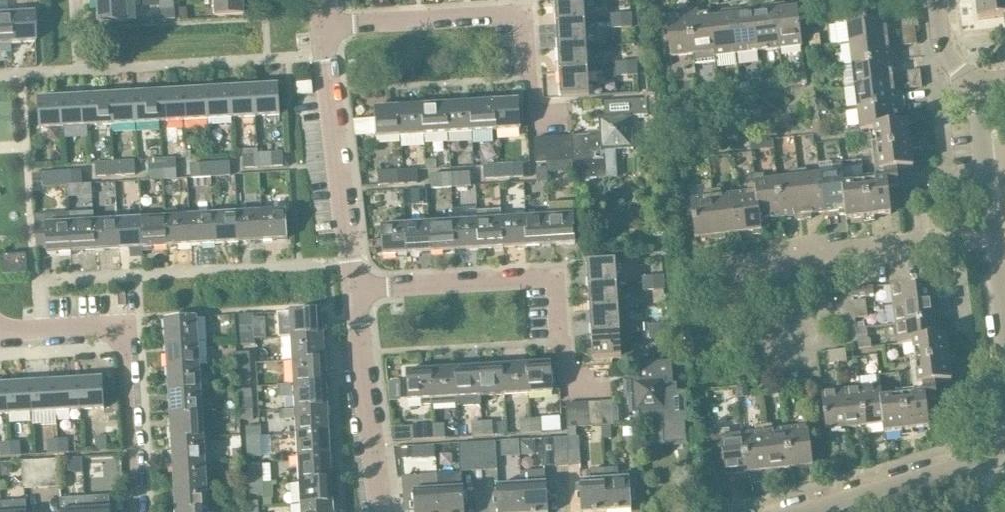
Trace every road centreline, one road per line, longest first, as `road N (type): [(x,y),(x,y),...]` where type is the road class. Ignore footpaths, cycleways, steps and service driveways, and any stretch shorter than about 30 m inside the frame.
road 1 (residential): [(569,375),(556,273),(354,287)]
road 2 (residential): [(137,511),(120,327),(0,325)]
road 3 (residential): [(699,264),(994,235)]
road 4 (residential): [(354,287),(320,26)]
road 5 (residential): [(526,70),(523,13),(320,26)]
road 6 (residential): [(382,511),(354,287)]
road 7 (residential): [(800,511),(1004,443)]
road 8 (residential): [(994,235),(976,84)]

